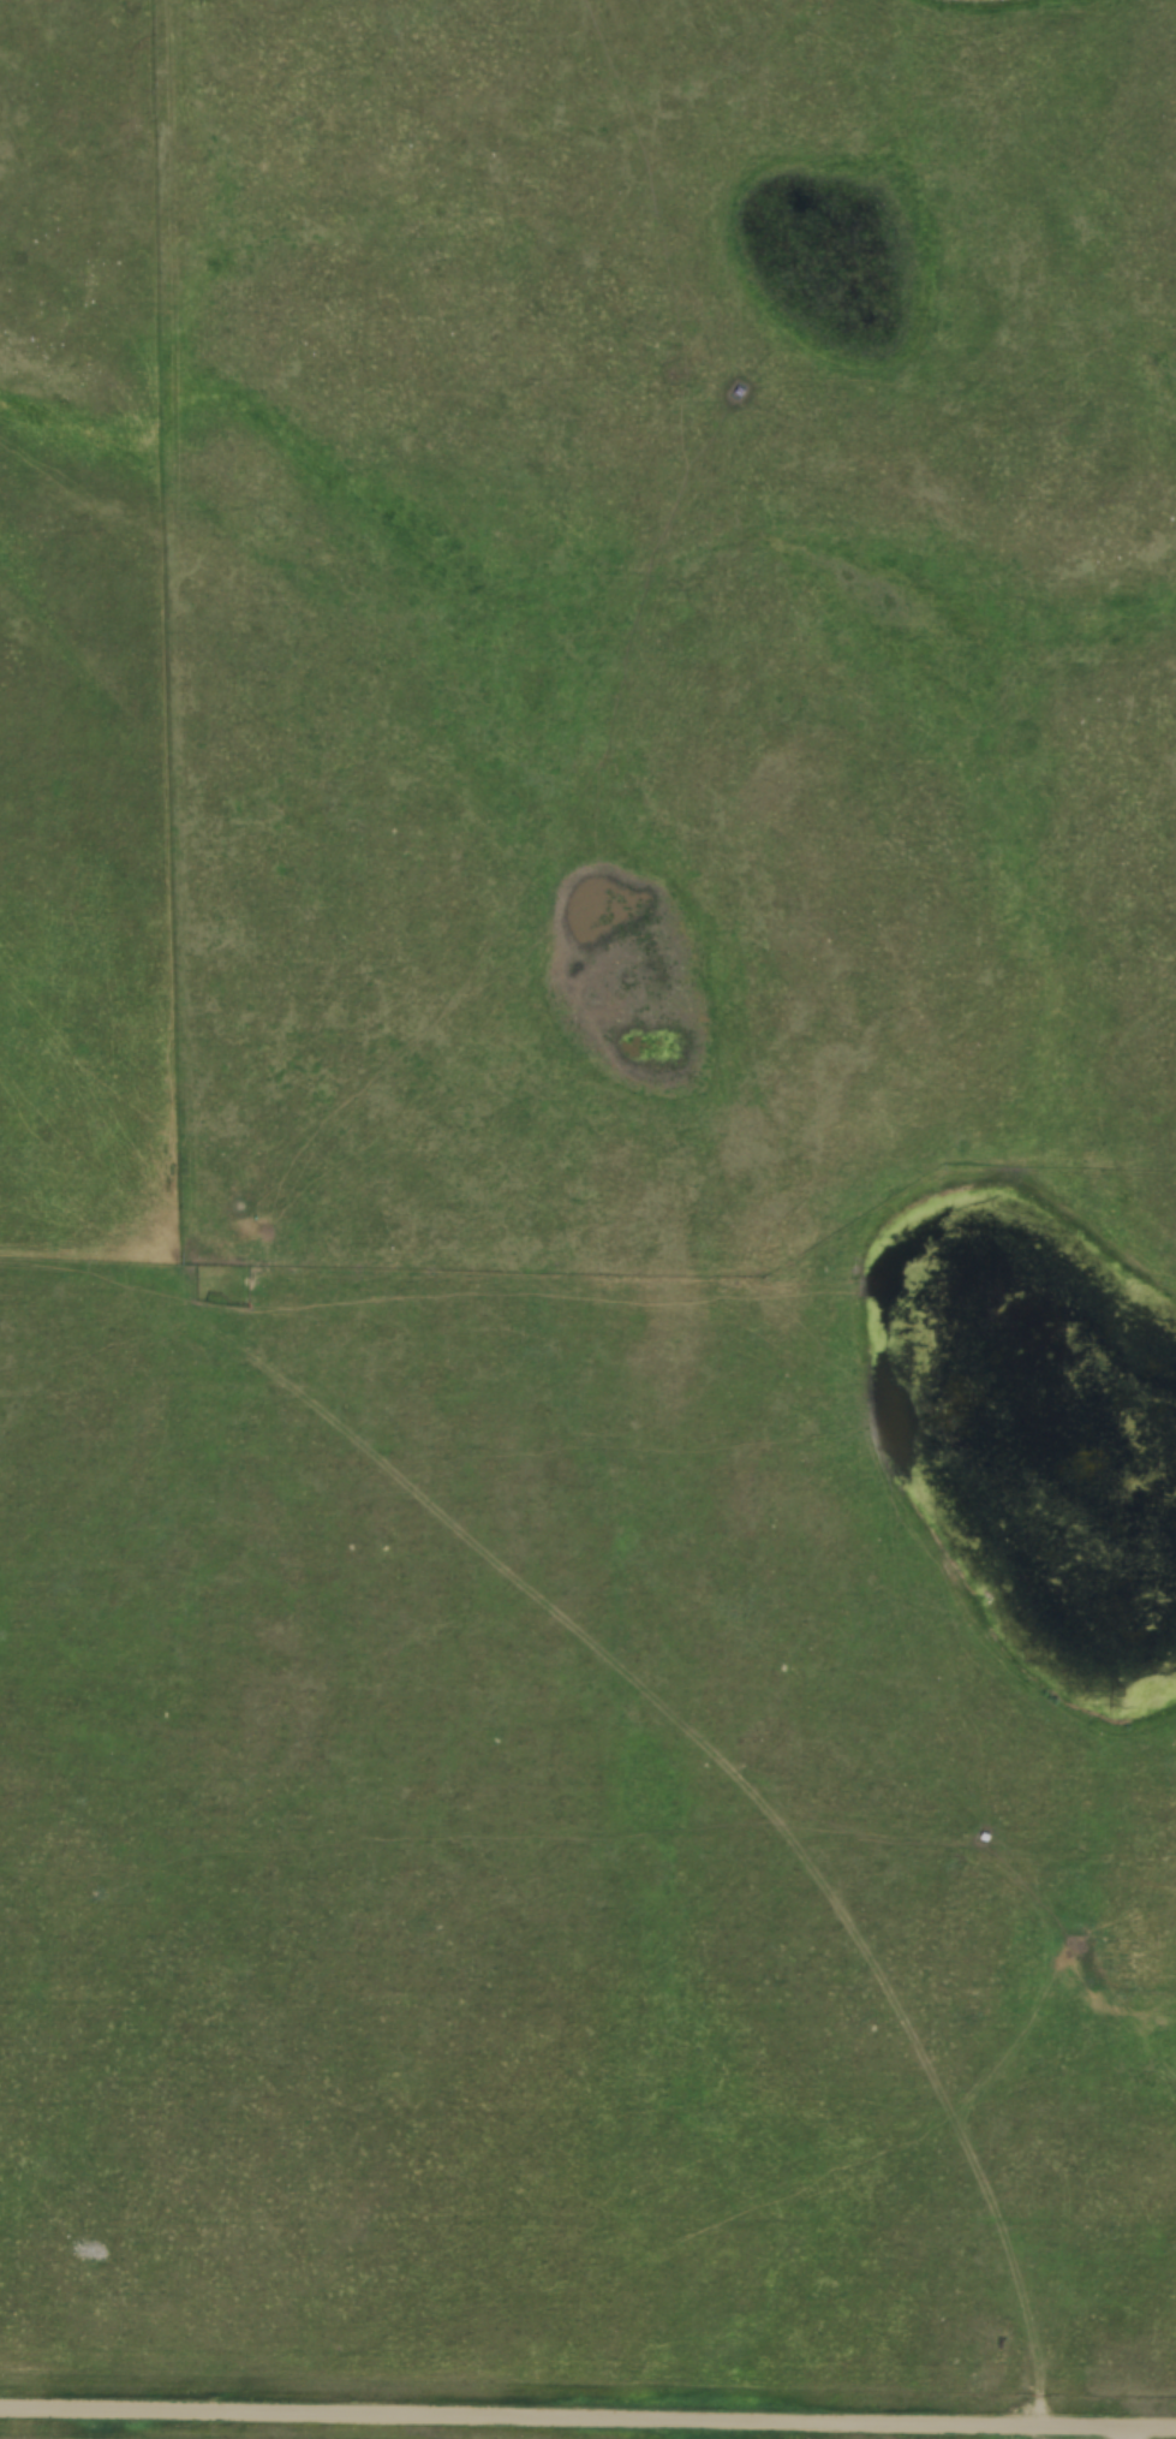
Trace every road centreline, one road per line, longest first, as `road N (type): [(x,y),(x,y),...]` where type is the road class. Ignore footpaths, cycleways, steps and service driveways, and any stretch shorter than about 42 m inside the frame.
road 1 (track): [(0,2405),(1175,2425)]

